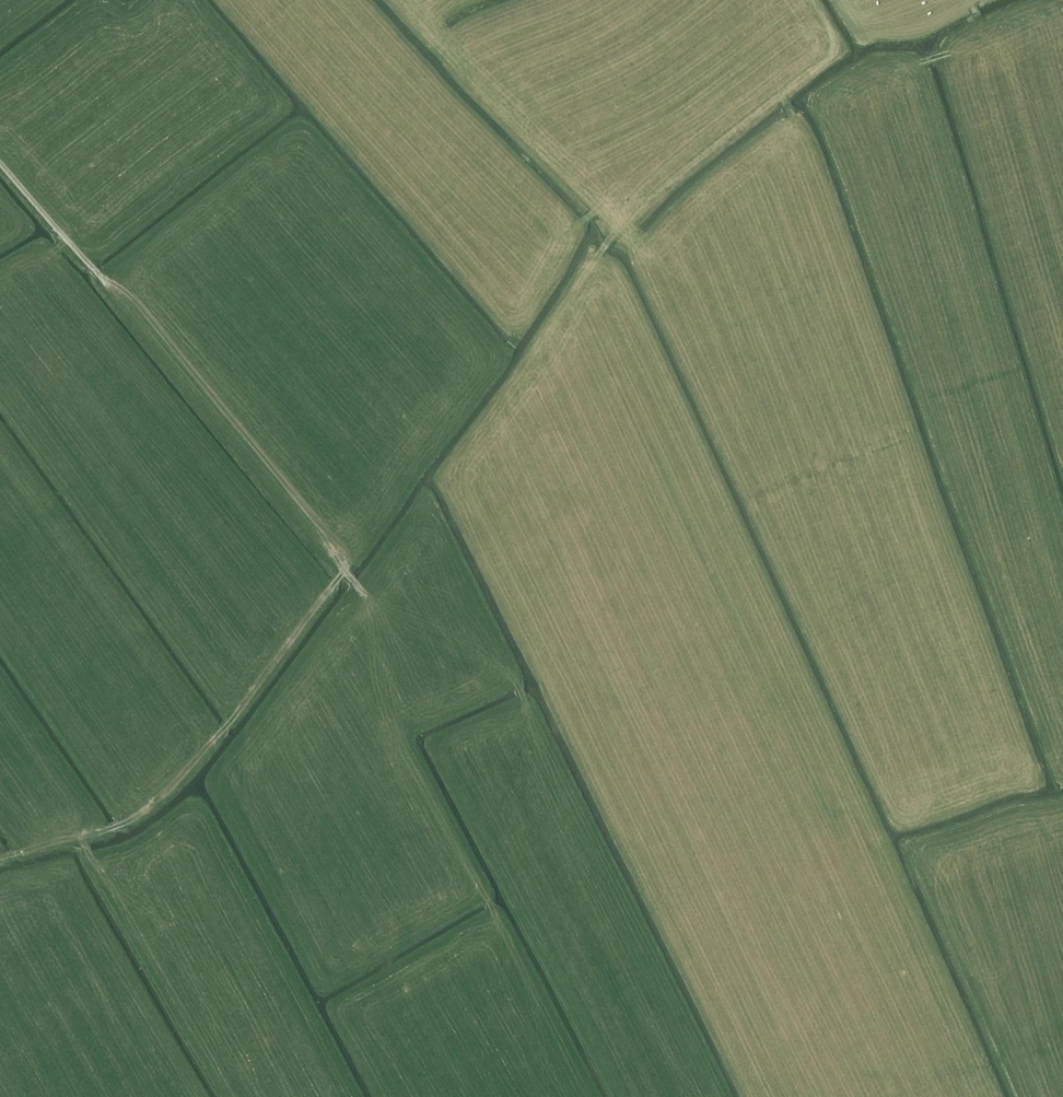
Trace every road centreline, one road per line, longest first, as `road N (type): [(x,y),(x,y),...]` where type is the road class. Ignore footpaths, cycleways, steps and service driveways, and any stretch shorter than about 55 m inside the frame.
road 1 (track): [(0,163),(106,285)]

